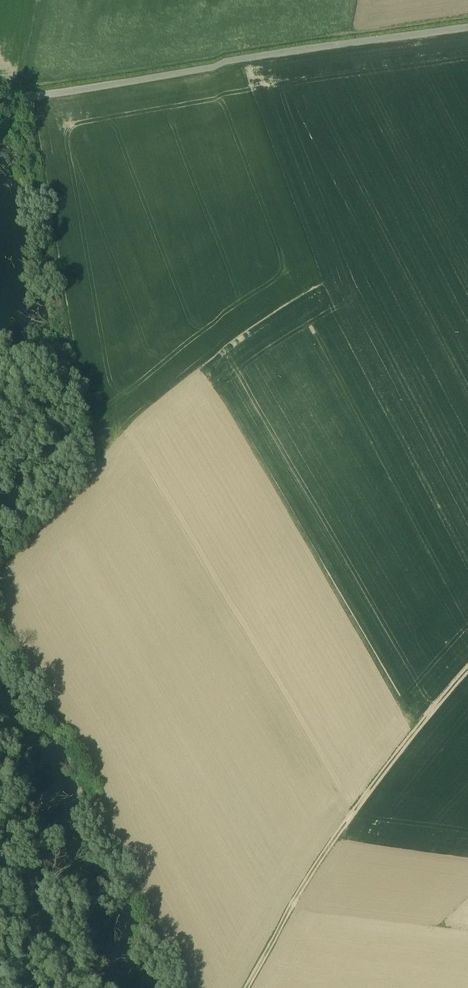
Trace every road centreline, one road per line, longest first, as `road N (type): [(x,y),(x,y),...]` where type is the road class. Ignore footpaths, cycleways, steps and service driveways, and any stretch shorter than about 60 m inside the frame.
road 1 (unclassified): [(467,30),(0,101)]
road 2 (track): [(467,671),(347,821),(247,987)]

